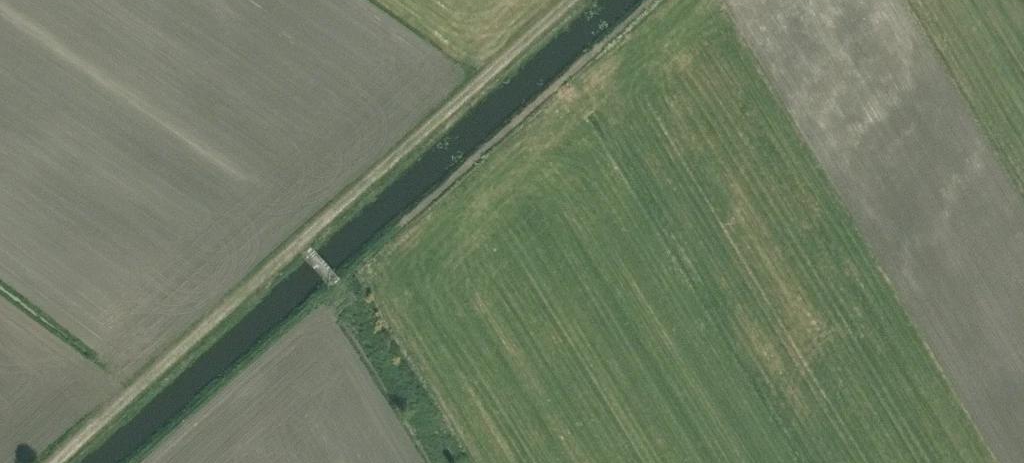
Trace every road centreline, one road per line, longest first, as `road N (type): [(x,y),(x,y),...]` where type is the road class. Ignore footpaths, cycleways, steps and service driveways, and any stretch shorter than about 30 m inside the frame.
road 1 (track): [(566,0),(53,462)]

